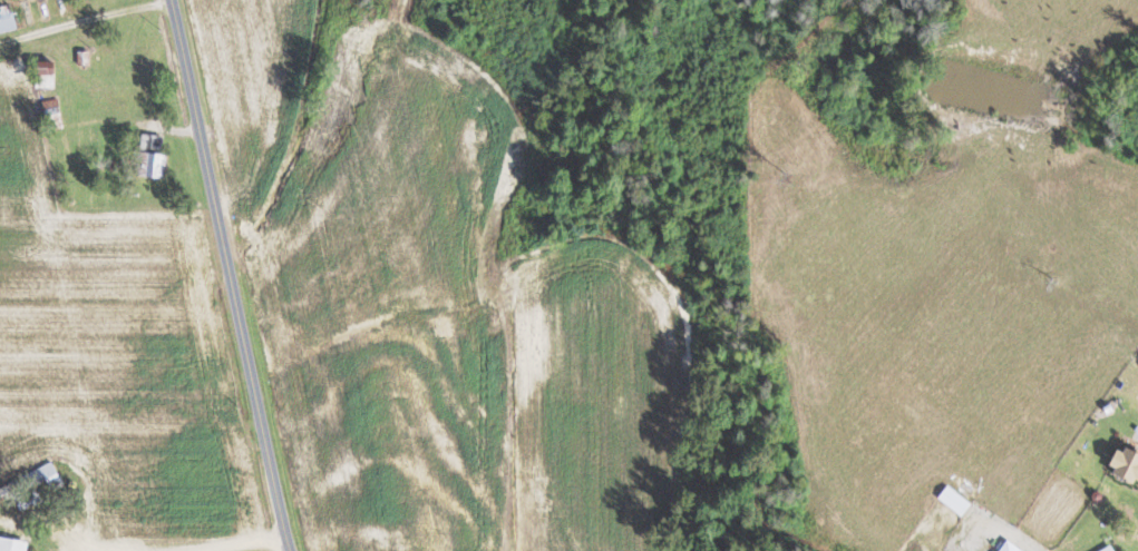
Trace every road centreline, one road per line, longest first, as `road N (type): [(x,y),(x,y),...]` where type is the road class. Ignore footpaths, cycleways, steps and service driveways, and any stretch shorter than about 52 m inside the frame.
road 1 (residential): [(289,550),(169,0)]

